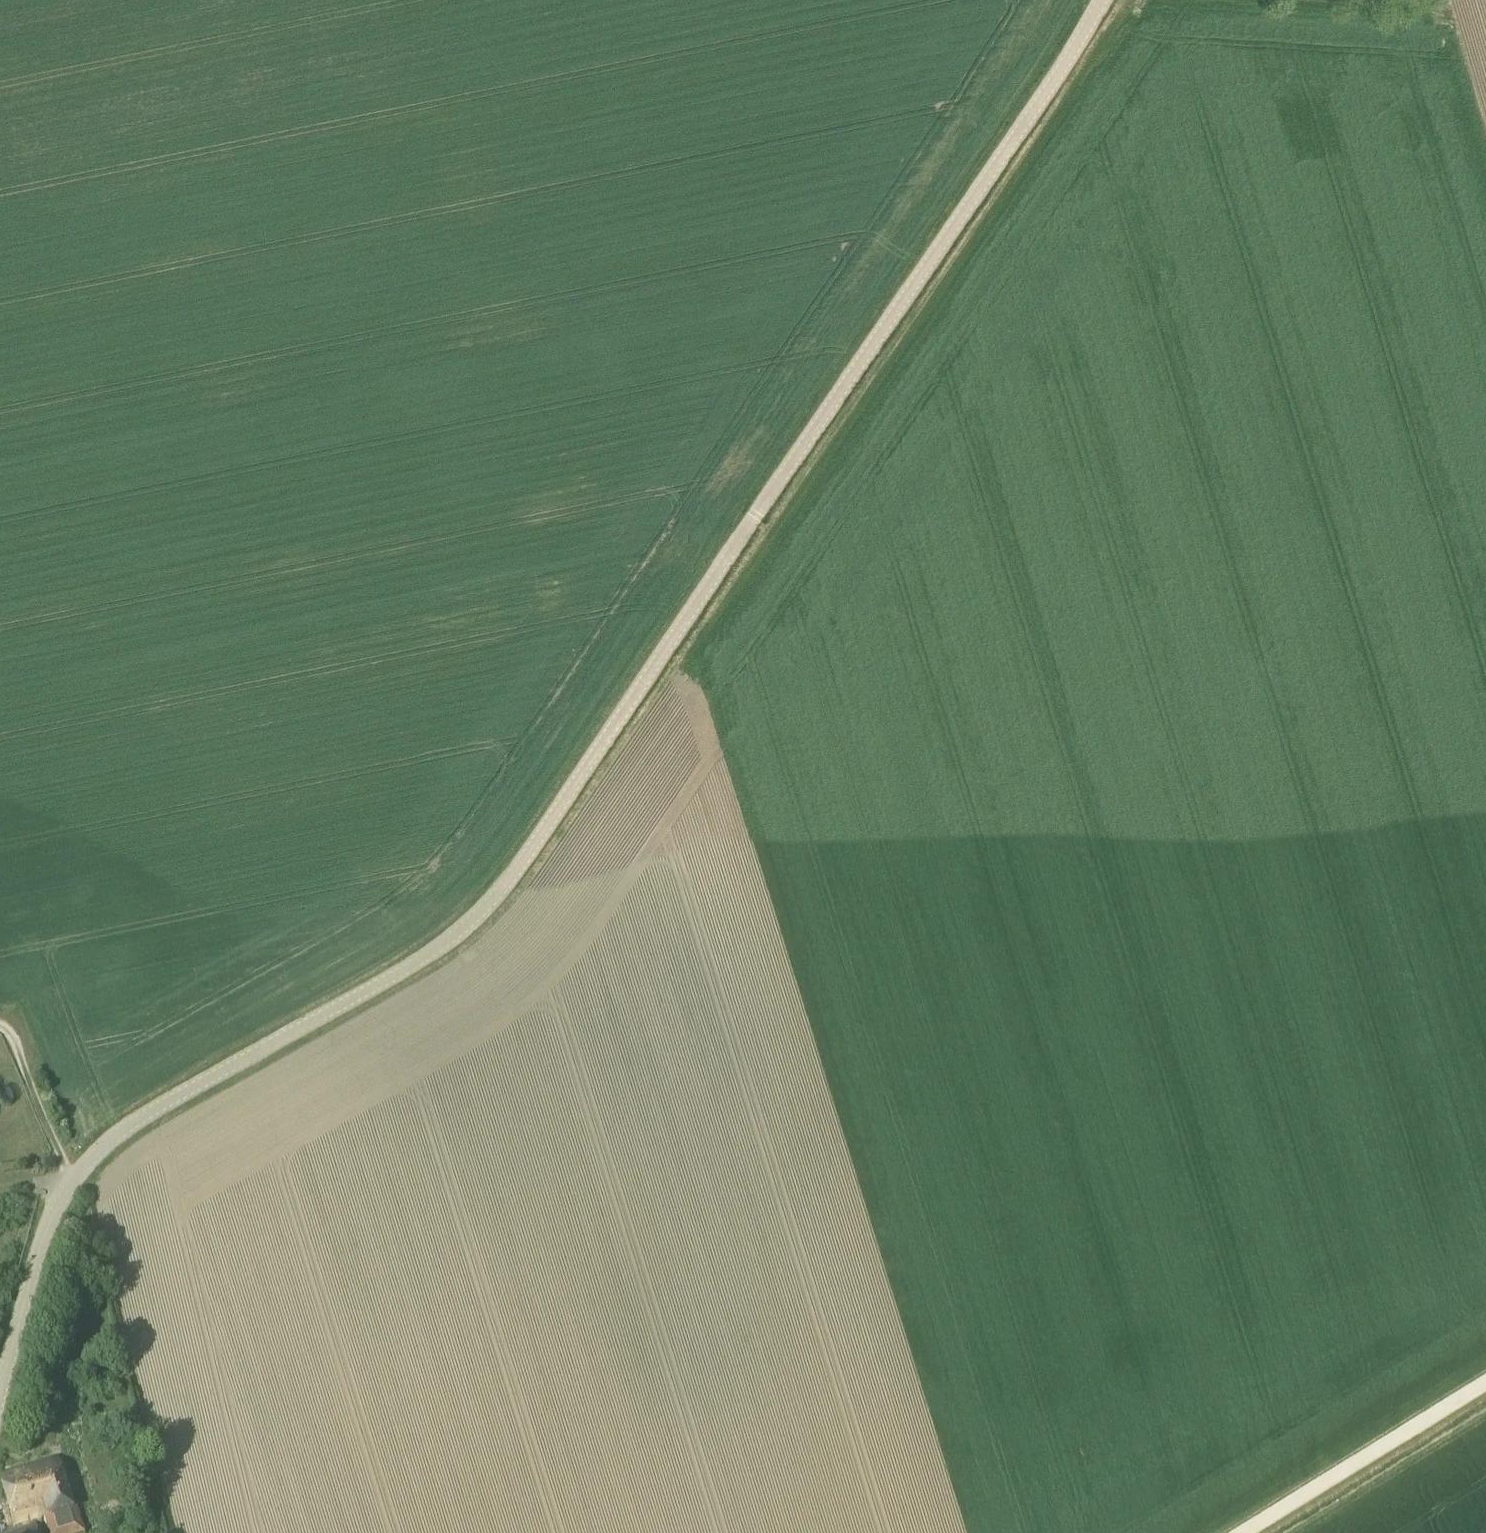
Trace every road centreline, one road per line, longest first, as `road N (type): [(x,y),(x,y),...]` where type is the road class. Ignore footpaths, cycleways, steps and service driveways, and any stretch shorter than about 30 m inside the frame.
road 1 (unclassified): [(0,1410),(51,1235),(81,1179),(164,1109),(422,964),(496,902),(1106,0)]

